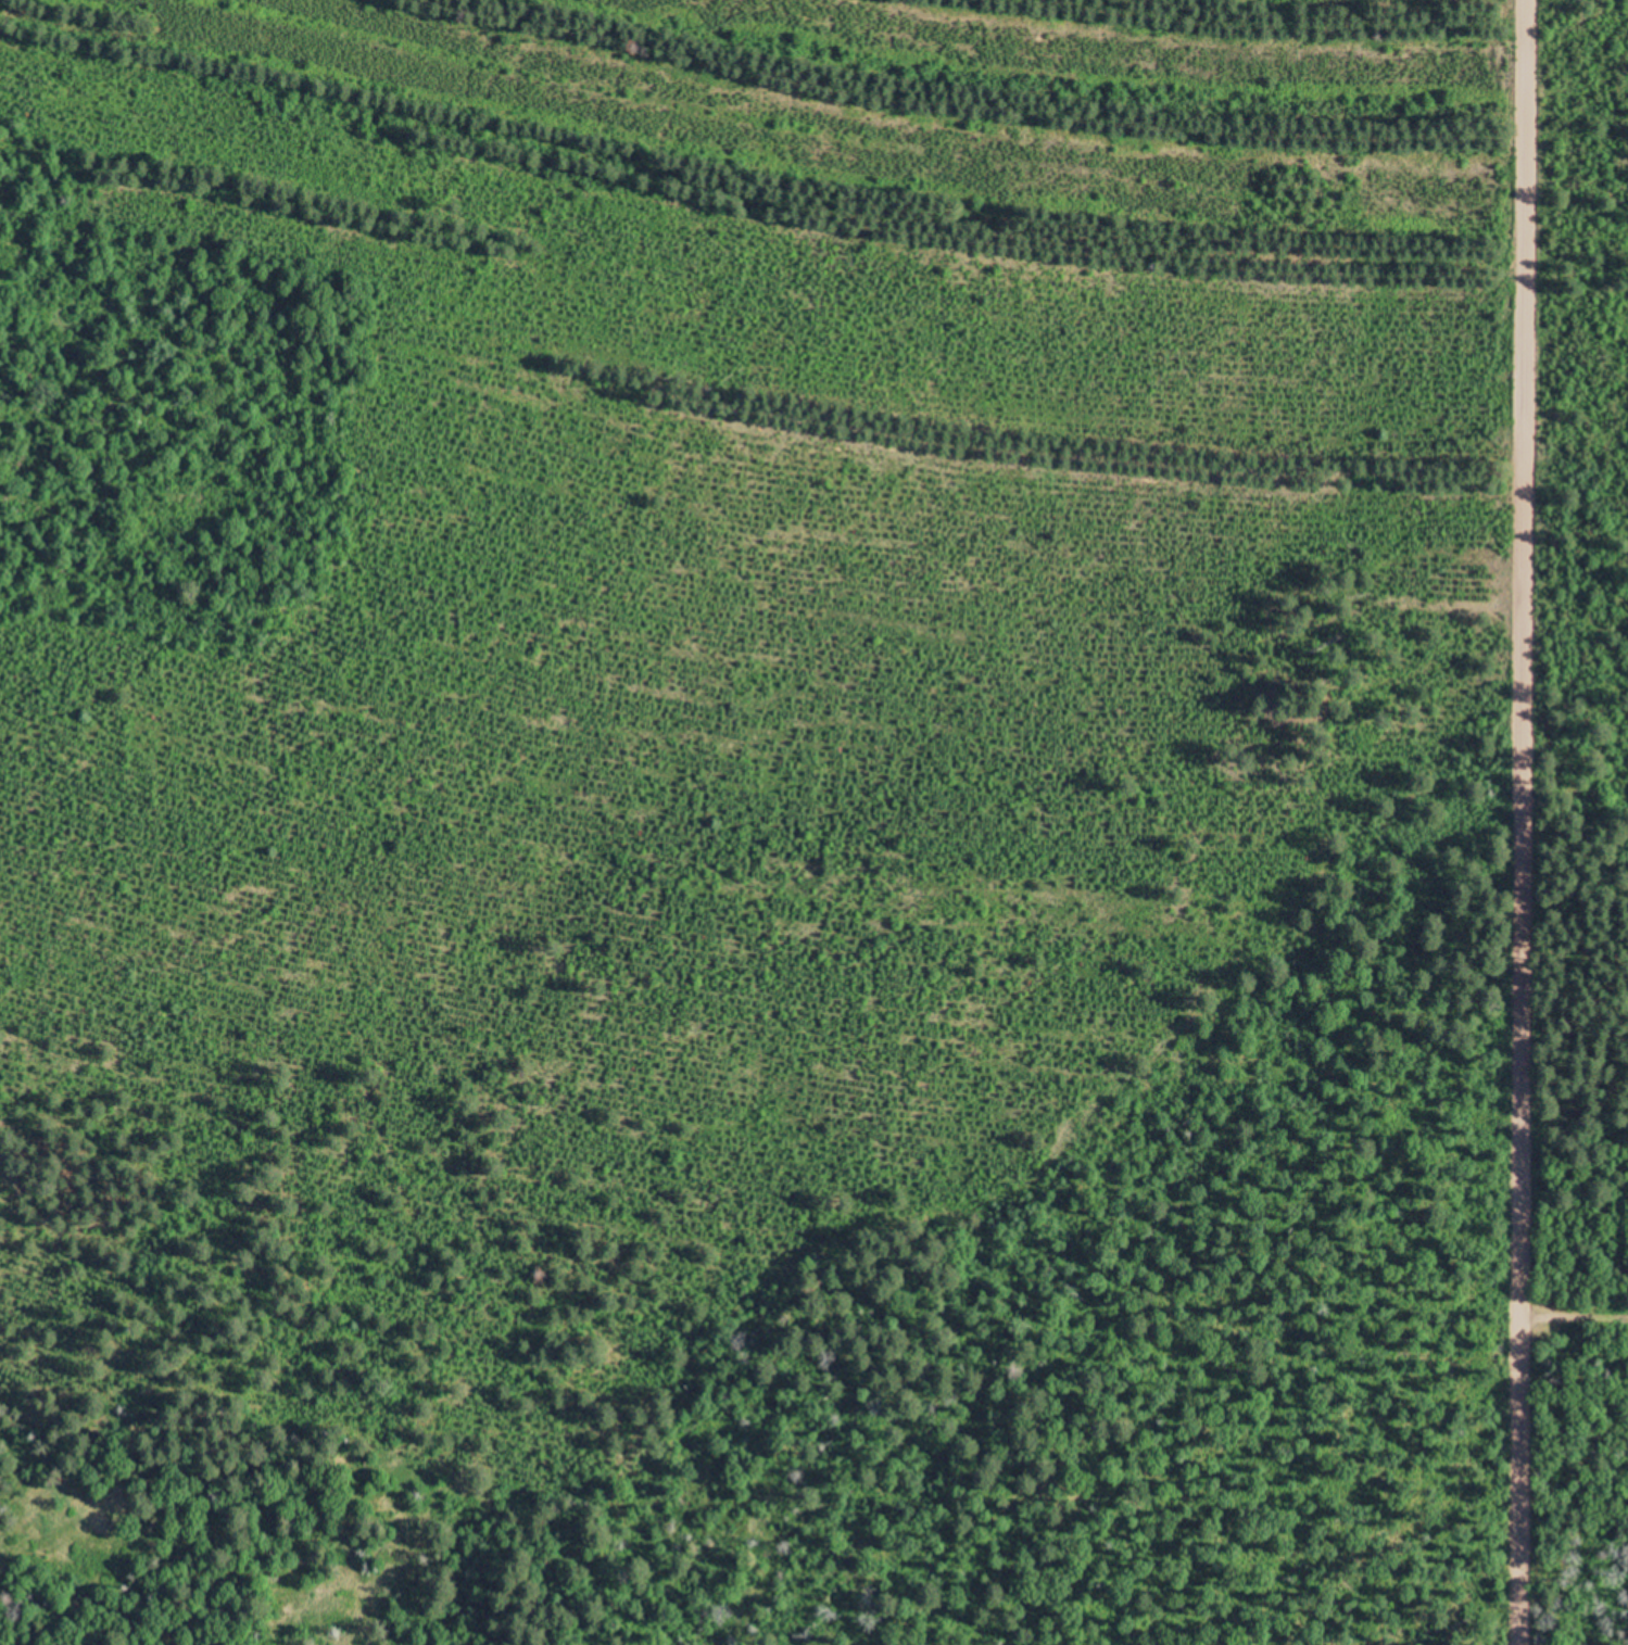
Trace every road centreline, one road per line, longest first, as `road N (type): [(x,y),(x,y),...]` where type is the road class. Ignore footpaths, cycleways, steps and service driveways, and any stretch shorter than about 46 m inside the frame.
road 1 (tertiary): [(1513,1644),(1529,0)]

